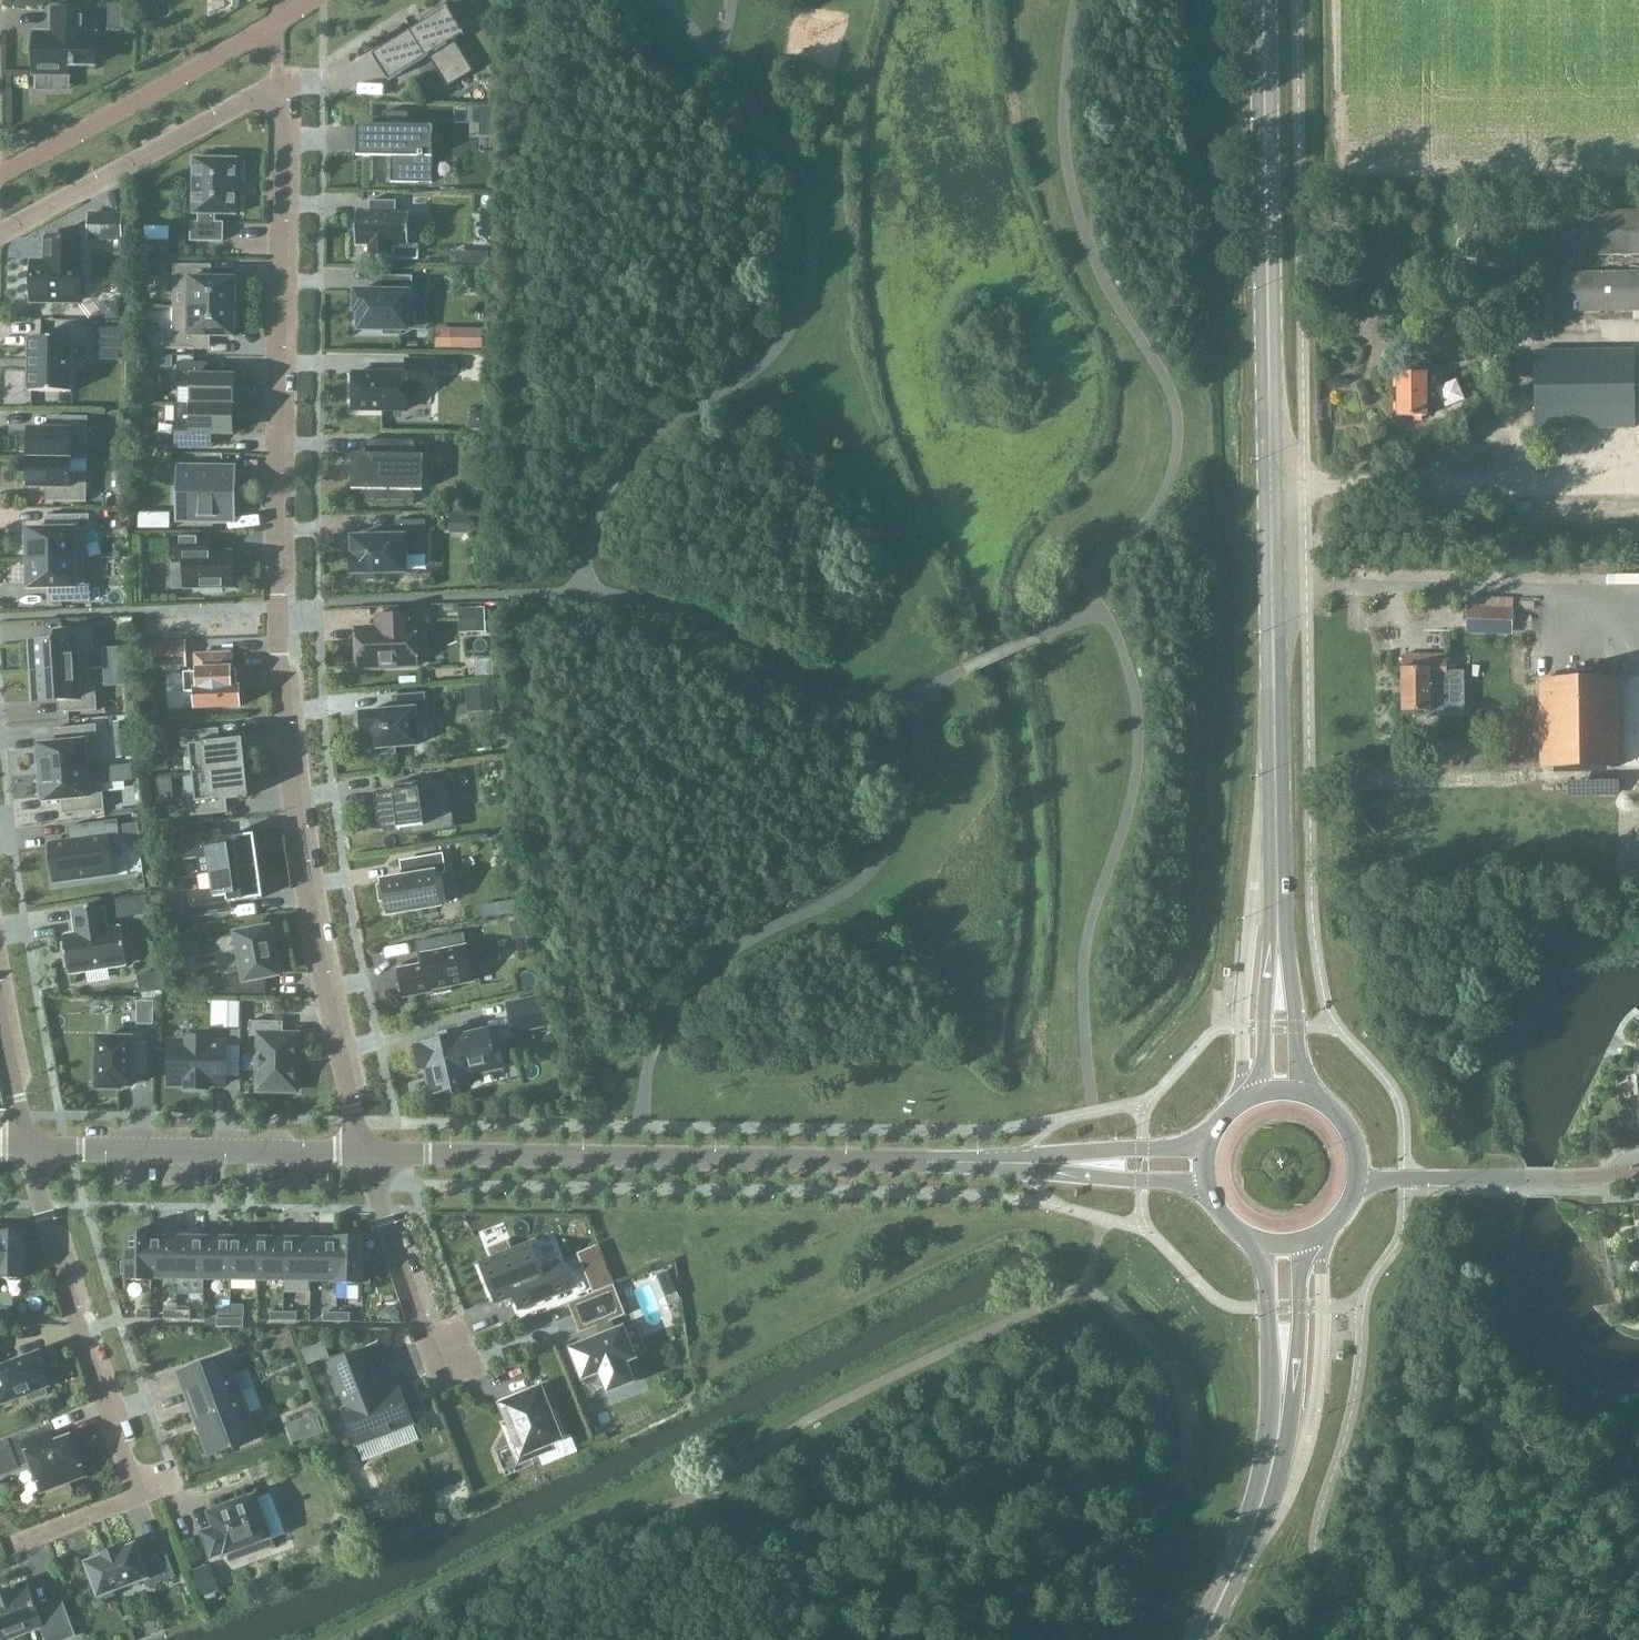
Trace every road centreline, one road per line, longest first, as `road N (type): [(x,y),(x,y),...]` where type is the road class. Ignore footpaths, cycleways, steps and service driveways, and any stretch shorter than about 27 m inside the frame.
road 1 (residential): [(0,233),(279,81),(273,518),(282,726),(312,943),(363,1153)]
road 2 (secondary): [(1277,937),(1262,0)]
road 3 (unclassified): [(1049,1163),(363,1153)]
road 4 (residential): [(26,1148),(138,1495),(4,1547)]
road 5 (unclassified): [(363,1153),(26,1148)]
road 6 (residential): [(1359,1178),(1638,1171)]
road 7 (secondary): [(1200,1639),(1257,1516),(1282,1392)]
road 8 (residential): [(363,1153),(438,1374)]
road 9 (unclassified): [(1049,1163),(1064,1174),(1167,1181),(1209,1195)]
road 10 (unclassified): [(1210,1136),(1165,1148),(1063,1153),(1049,1163)]
road 11 (secondary): [(1308,1094),(1296,1068),(1288,954),(1277,937)]
road 12 (secondary): [(1277,937),(1268,952),(1254,1095)]
road 13 (secondary): [(1255,1240),(1270,1377),(1282,1392)]
road 14 (secondary): [(1282,1392),(1294,1379),(1308,1241)]
road 15 (residential): [(26,1148),(0,1029)]

